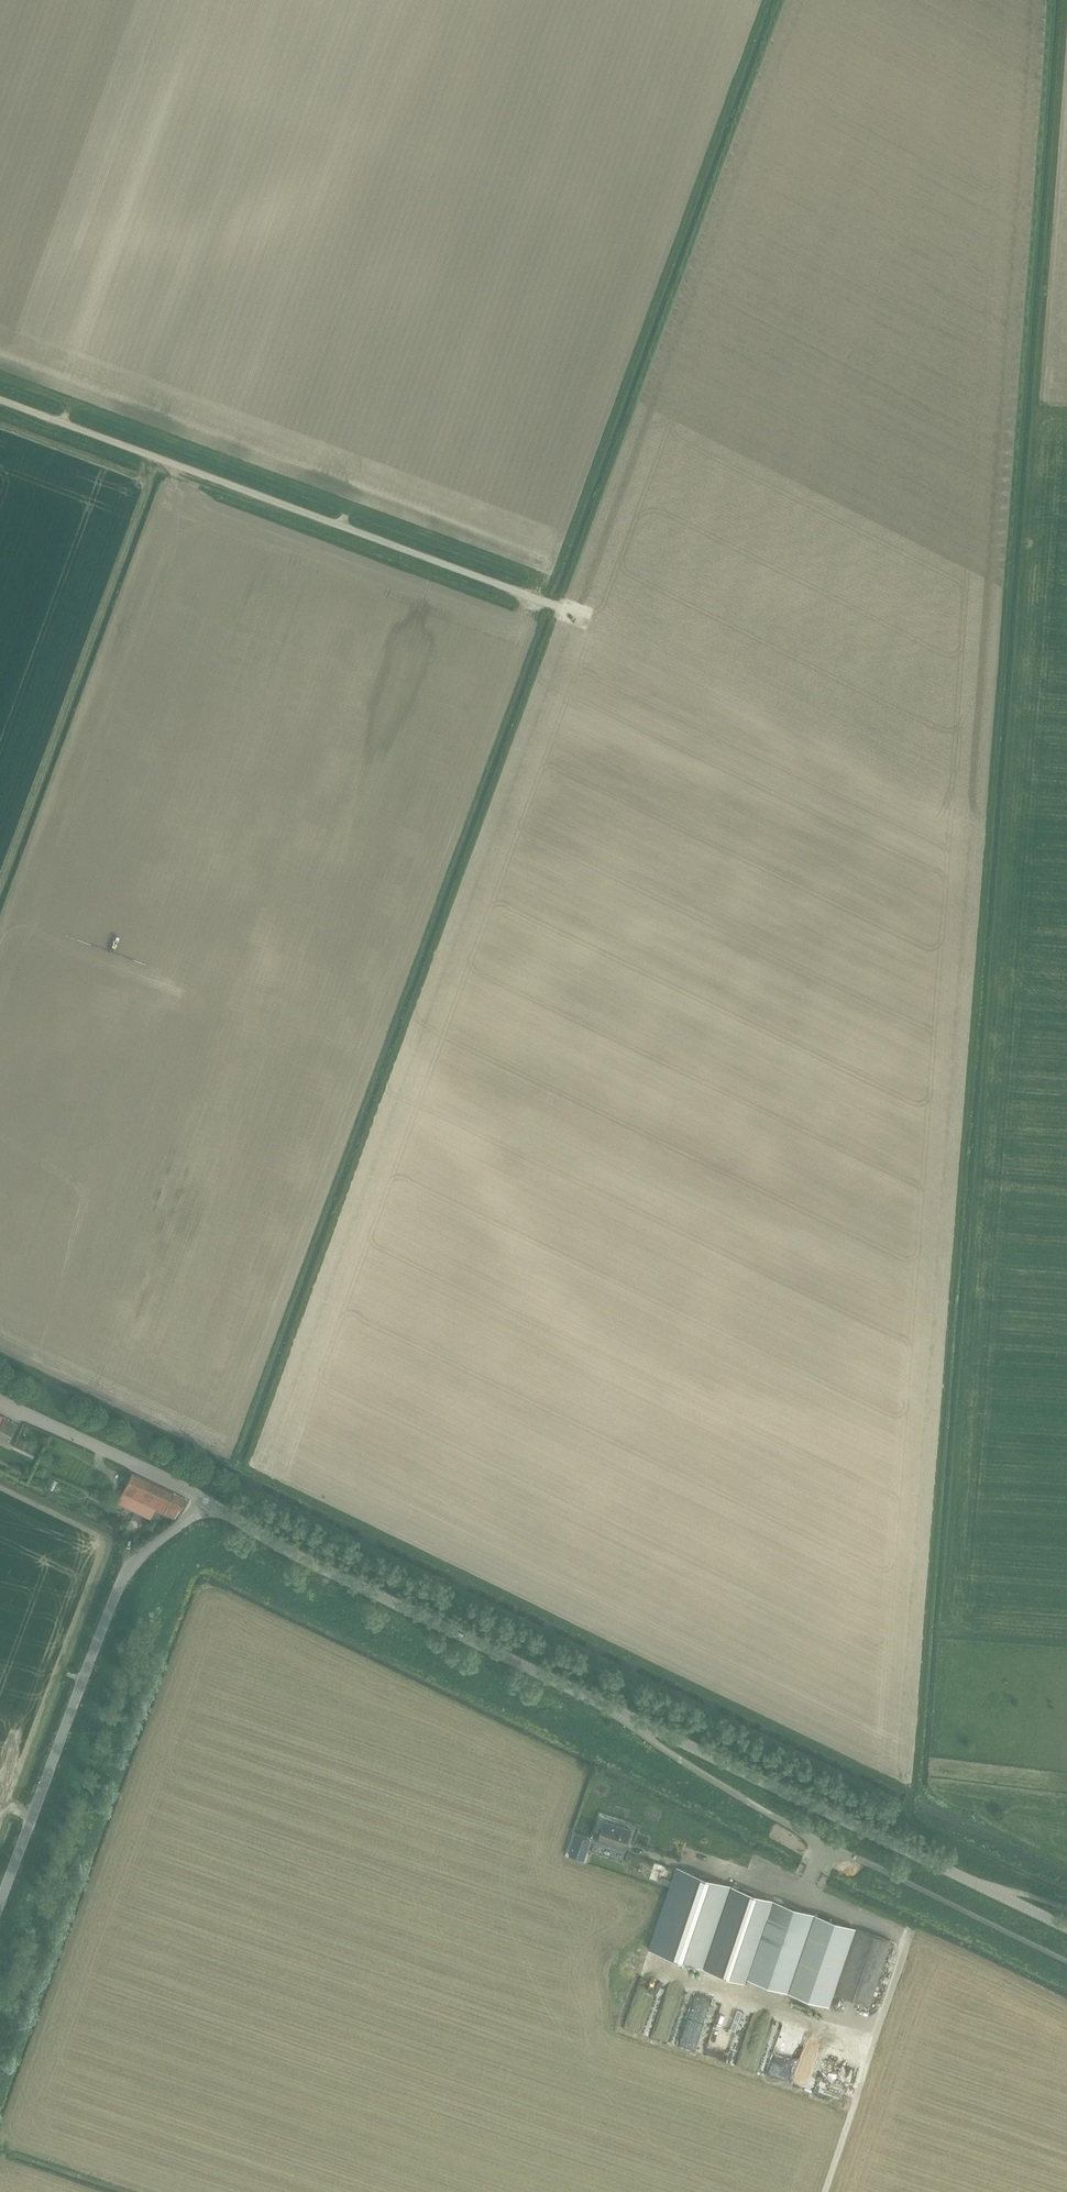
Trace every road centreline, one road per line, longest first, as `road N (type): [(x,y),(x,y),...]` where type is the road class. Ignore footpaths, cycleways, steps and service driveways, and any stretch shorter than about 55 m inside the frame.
road 1 (track): [(1066,1895),(951,1840),(911,1811),(973,1015)]
road 2 (residential): [(1066,1963),(769,1814),(655,1742),(633,1719)]
road 3 (tertiary): [(1066,1930),(633,1719)]
road 4 (tertiary): [(633,1719),(289,1552),(208,1502)]
road 5 (unclassified): [(0,1906),(118,1588),(134,1564),(208,1502)]
road 6 (tertiary): [(208,1502),(0,1401)]
road 7 (track): [(825,2191),(877,2035)]

